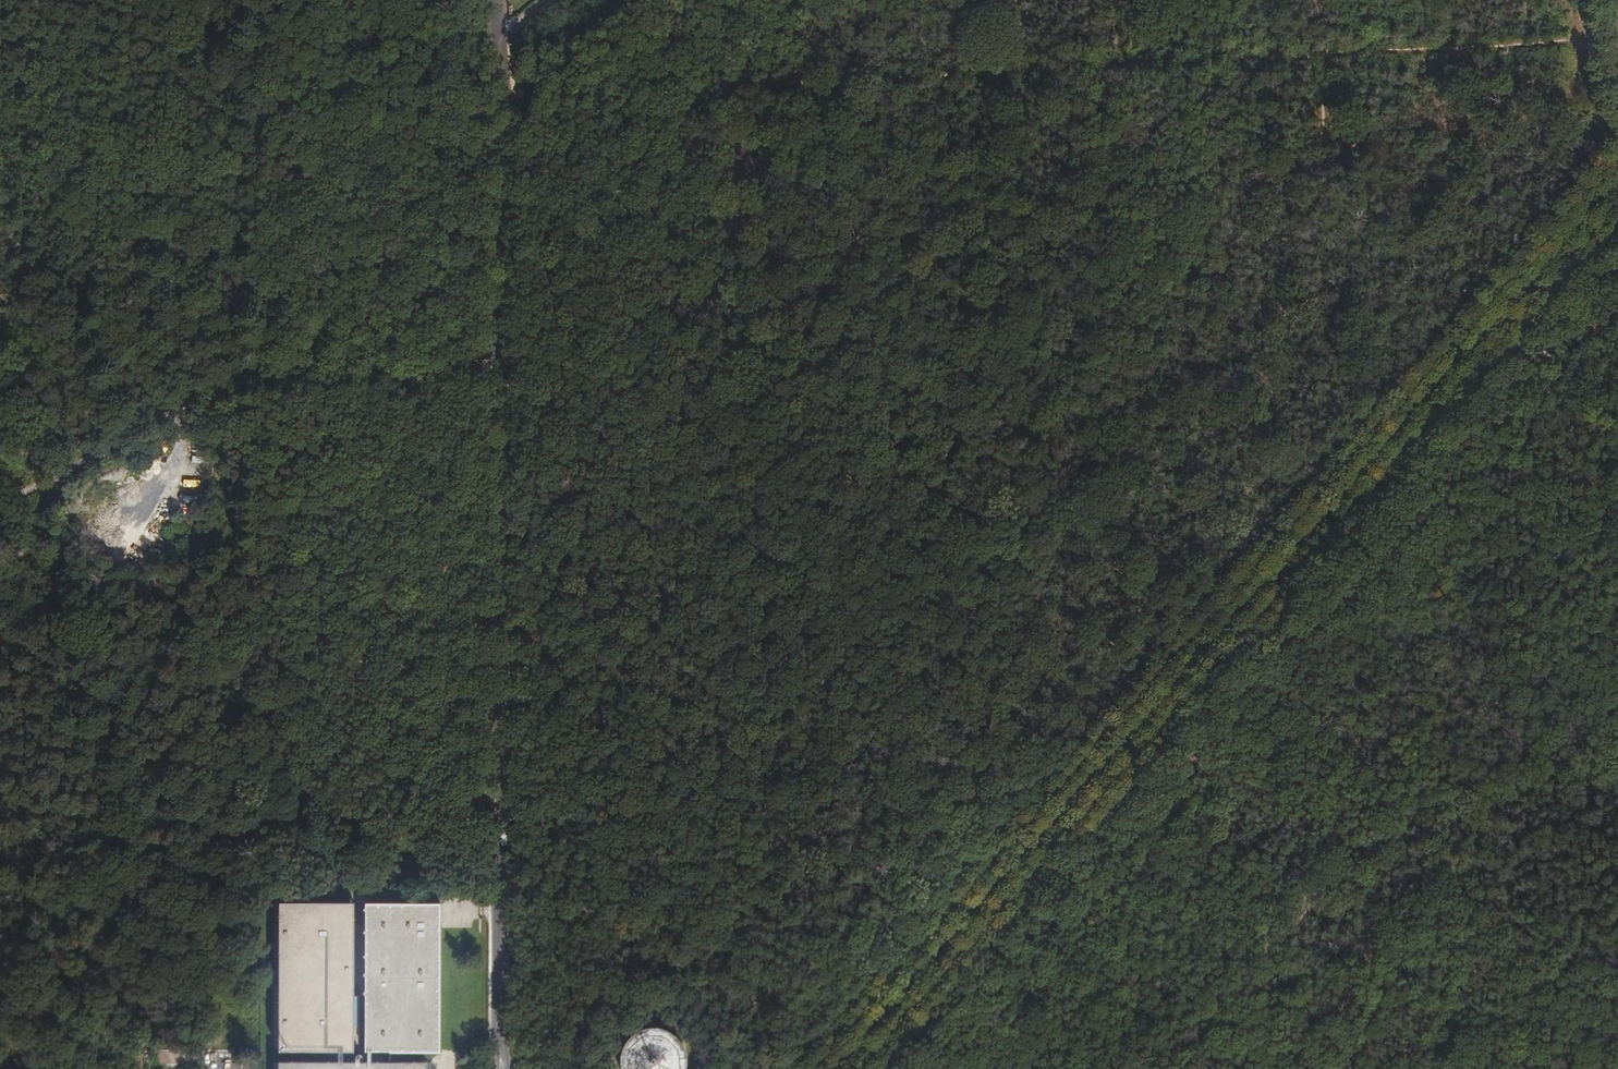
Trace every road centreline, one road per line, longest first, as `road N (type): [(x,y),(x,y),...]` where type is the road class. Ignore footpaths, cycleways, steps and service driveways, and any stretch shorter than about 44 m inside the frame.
road 1 (track): [(854,1068),(1617,215)]
road 2 (track): [(1573,35),(1328,38),(504,95)]
road 3 (unclassified): [(495,0),(504,95),(498,1068)]
road 4 (track): [(1617,144),(1579,79),(1573,35)]

